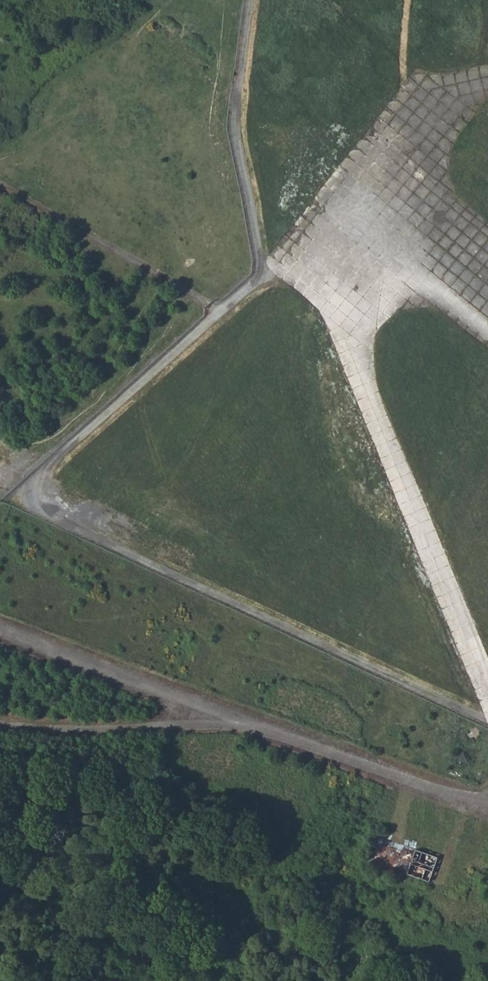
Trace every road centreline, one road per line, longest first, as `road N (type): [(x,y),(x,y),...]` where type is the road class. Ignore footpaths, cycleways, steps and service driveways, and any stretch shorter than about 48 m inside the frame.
road 1 (unclassified): [(391,141),(351,235),(355,366),(487,691)]
road 2 (unclassified): [(487,808),(259,723),(88,734),(0,729)]
road 3 (unclassified): [(258,280),(220,311),(0,186)]
road 4 (unclassified): [(258,280),(232,123),(249,0)]
road 5 (unclassified): [(391,141),(258,280)]

